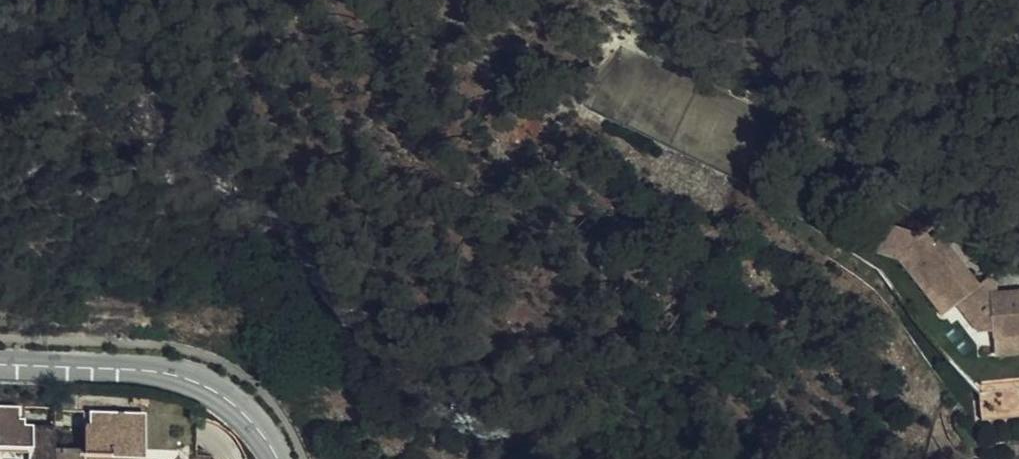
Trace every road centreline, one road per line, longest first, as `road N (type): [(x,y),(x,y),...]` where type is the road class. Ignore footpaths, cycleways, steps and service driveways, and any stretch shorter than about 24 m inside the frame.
road 1 (tertiary): [(0,367),(141,371),(197,381),(238,410),(278,458)]

